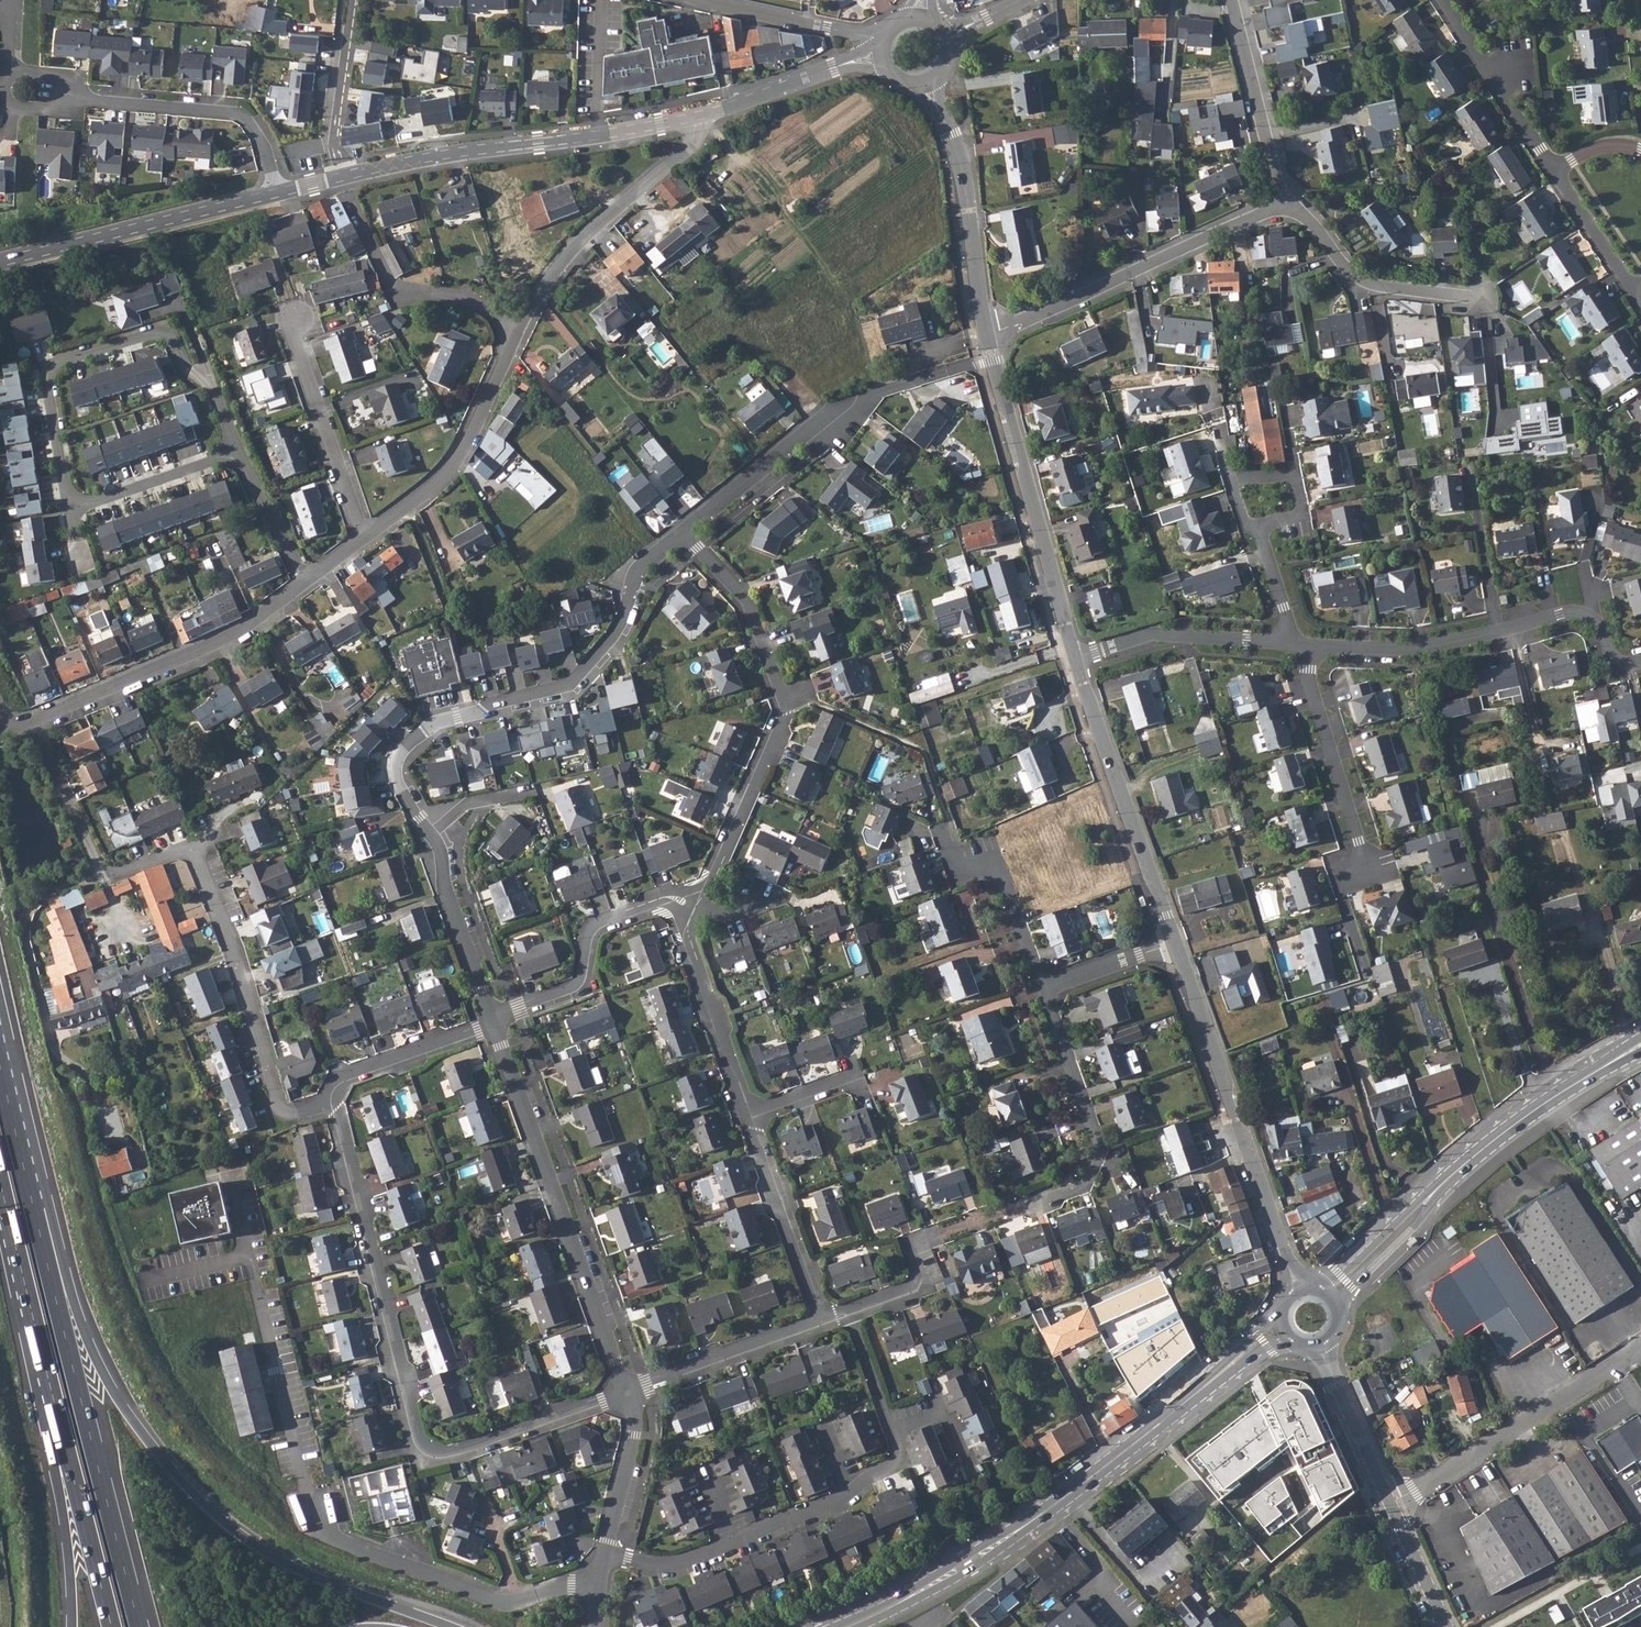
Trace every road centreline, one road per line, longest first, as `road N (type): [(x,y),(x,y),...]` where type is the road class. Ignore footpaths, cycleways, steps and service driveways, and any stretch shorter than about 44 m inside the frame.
road 1 (motorway): [(456,1626),(306,1572),(225,1522),(190,1489),(103,1371),(67,1278),(40,1171),(24,1164)]
road 2 (residential): [(492,1018),(447,898),(441,851),(403,793),(395,762),(438,723),(566,686),(616,629),(626,604)]
road 3 (residential): [(331,1107),(416,1439),(450,1454),(627,1393)]
road 4 (tertiary): [(1282,1325),(1039,1515),(896,1604)]
road 5 (motorway): [(140,1626),(24,1164)]
road 6 (residential): [(240,454),(186,326),(45,367),(66,514)]
road 7 (residential): [(697,910),(787,709),(748,603),(679,534)]
road 8 (tertiary): [(1640,1043),(1513,1124),(1333,1296)]
road 9 (residential): [(627,1393),(493,1022)]
road 10 (residential): [(1298,646),(1410,650),(1562,615),(1590,617),(1618,664),(1640,665)]
road 11 (residential): [(1298,1289),(1176,941)]
road 12 (residential): [(337,178),(699,118)]
road 13 (residential): [(605,1553),(672,1569),(839,1505),(897,1461),(894,1431)]
road 14 (residential): [(1075,661),(986,335)]
road 15 (residential): [(331,1107),(290,1113),(277,1104),(197,846)]
road 16 (track): [(875,393),(853,304),(780,208),(698,136)]
road 17 (residential): [(986,335),(1280,208)]
road 18 (residential): [(305,585),(240,634),(38,727)]
road 19 (residential): [(699,118),(698,136),(572,249),(514,343)]
road 20 (residential): [(1176,941),(1075,661)]
road 21 (residential): [(1640,1355),(1392,1506)]
road 22 (residential): [(0,265),(277,194)]
road 23 (residential): [(56,97),(235,115),(262,145),(277,194)]
road 24 (residential): [(337,178),(396,295),(439,292),(483,308),(514,343)]
road 25 (residential): [(197,846),(102,878),(38,727)]
road 26 (residential): [(519,1603),(500,1602),(333,1539),(311,1511),(303,1481)]
road 27 (residential): [(492,1018),(576,984),(595,924),(660,901),(697,910)]
road 28 (residential): [(1039,1204),(1085,1185),(1100,1149),(1044,989)]
road 29 (motorway): [(0,1180),(62,1430)]
road 30 (residential): [(986,335),(969,211),(951,137),(926,87)]
road 31 (residential): [(514,343),(451,469),(367,540)]
road 32 (residential): [(367,540),(293,339),(301,319)]
road 33 (residential): [(1075,661),(1146,637),(1298,646)]
road 34 (residential): [(1044,989),(995,860),(958,874),(942,829)]
road 35 (residential): [(746,1117),(685,939),(697,910)]
road 36 (residential): [(819,1323),(746,1117)]
road 37 (residential): [(1298,646),(1363,852)]
road 38 (residential): [(1233,0),(1280,208)]
road 39 (residential): [(839,404),(679,534)]
road 40 (residential): [(1555,171),(1441,0)]
road 41 (residential): [(627,1393),(819,1323)]
road 42 (motorway): [(62,1430),(112,1626)]
road 43 (motorway): [(62,1430),(51,1449),(72,1626)]
road 44 (residential): [(493,1022),(355,1071),(340,1080),(331,1107)]
road 45 (residential): [(699,118),(882,59)]
road 46 (residential): [(702,0),(885,40)]
road 47 (residential): [(240,454),(66,514)]
road 48 (residential): [(354,0),(337,178)]
road 49 (residential): [(1320,1344),(1392,1506)]
road 50 (residential): [(605,1553),(634,1436),(627,1393)]
road 51 (residential): [(1401,445),(1375,286)]
road 52 (residential): [(848,1311),(910,1290),(916,1279),(905,1248),(939,1237)]
road 53 (residential): [(305,585),(240,454)]
road 54 (residential): [(1259,531),(1297,521),(1297,486),(1290,477),(1231,483)]
road 55 (residential): [(1636,291),(1555,171)]
road 56 (residential): [(1176,941),(1044,989)]
road 57 (residential): [(1392,1506),(1446,1626)]
road 58 (residential): [(860,1094),(853,1079),(746,1117)]
road 59 (residential): [(894,1431),(848,1311)]
road 60 (residential): [(1280,208),(1298,215),(1352,275),(1375,286)]
road 61 (residential): [(1298,646),(1259,531)]
road 62 (residential): [(56,97),(44,77),(17,73),(8,80),(6,101),(15,110),(40,112)]

